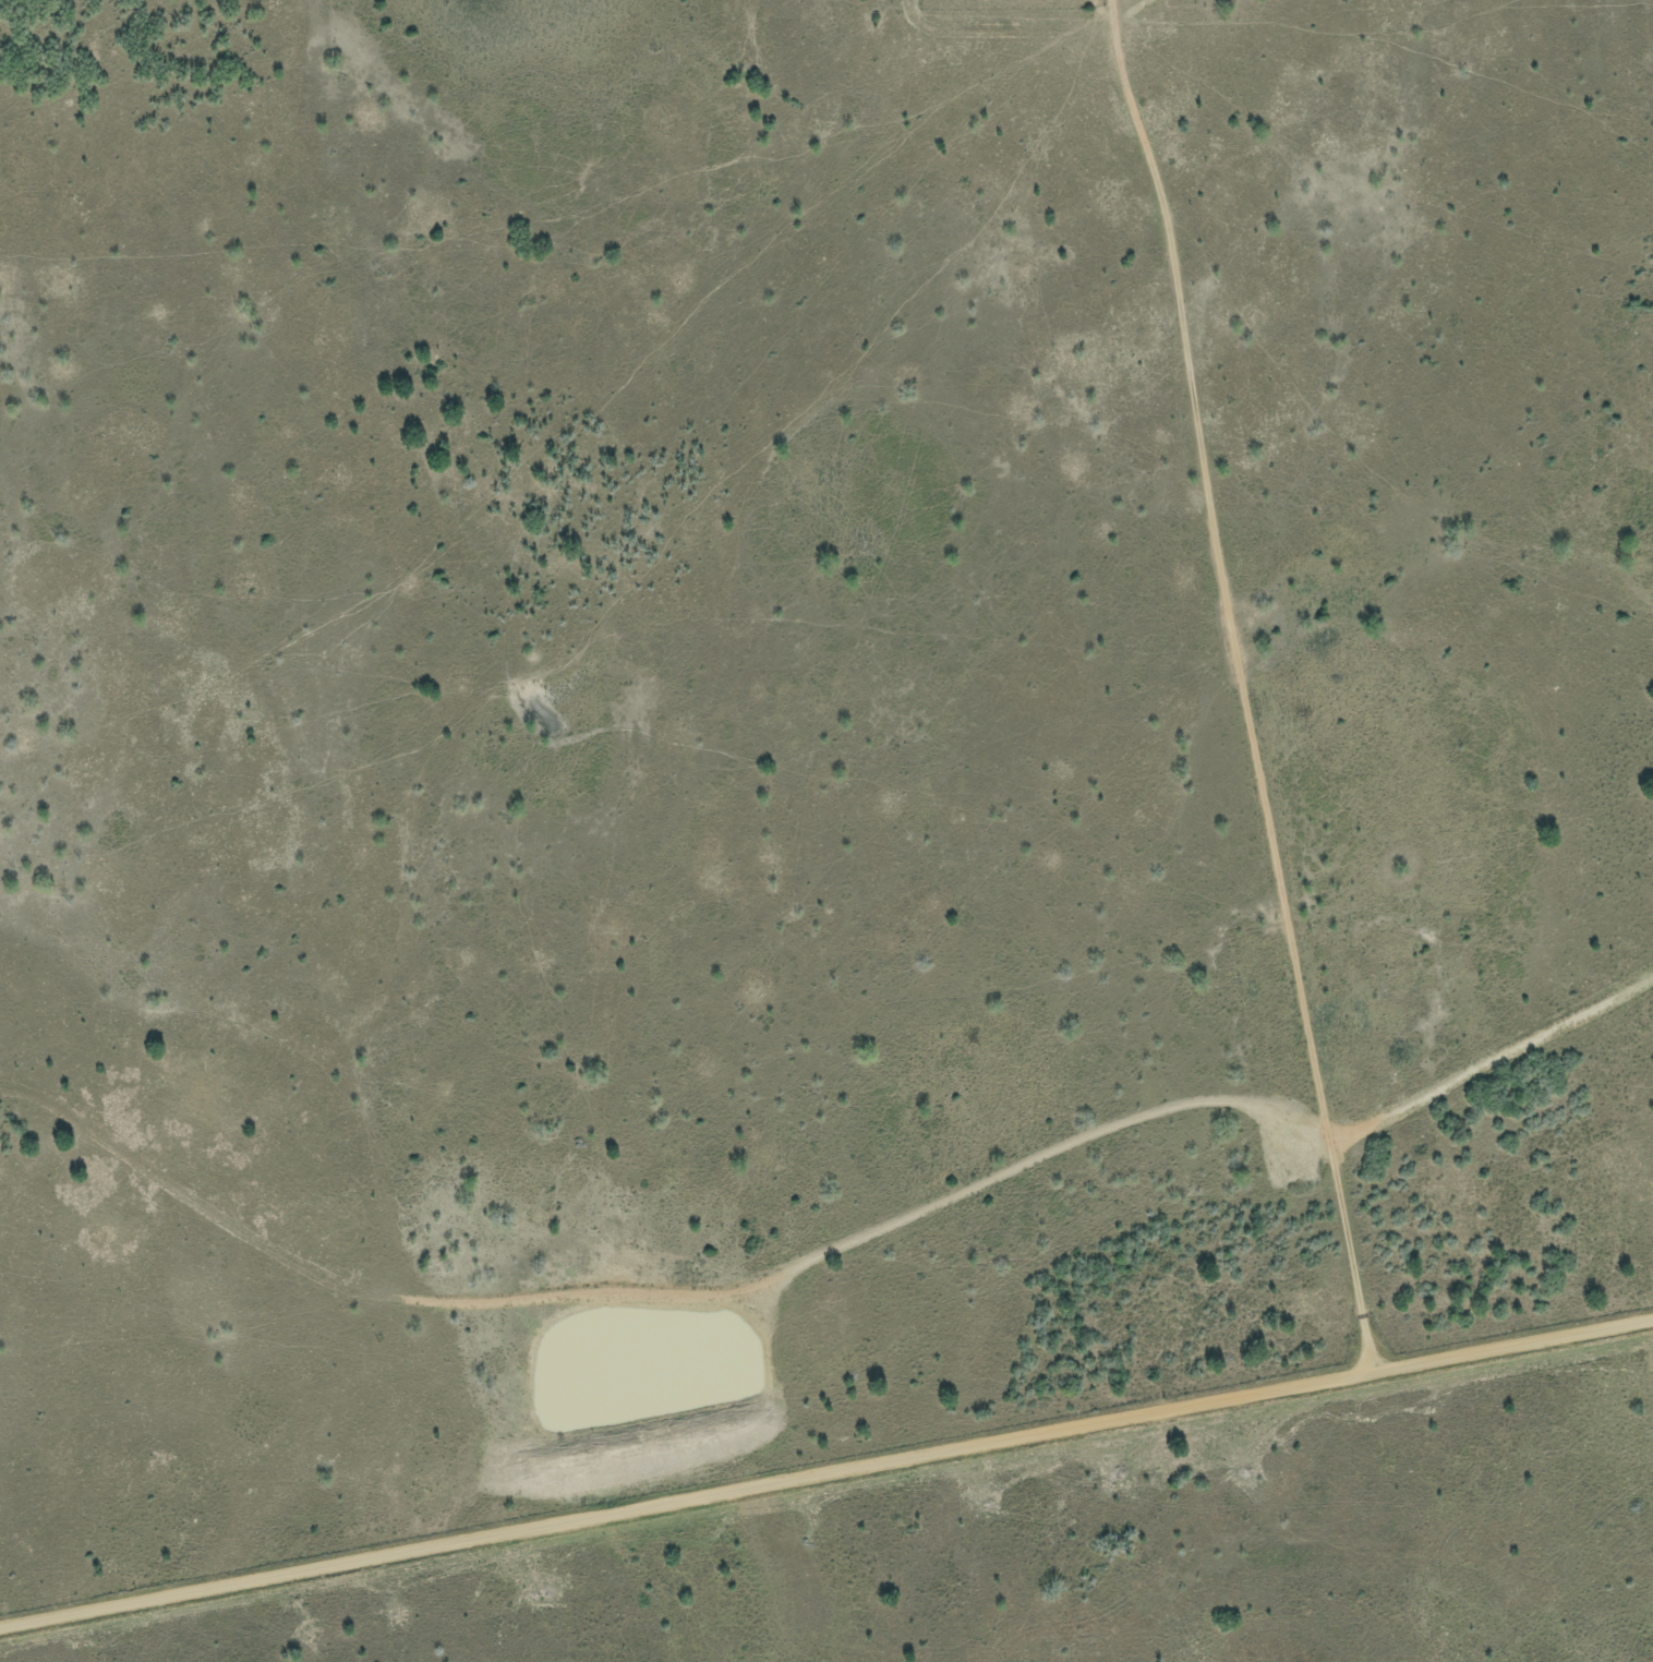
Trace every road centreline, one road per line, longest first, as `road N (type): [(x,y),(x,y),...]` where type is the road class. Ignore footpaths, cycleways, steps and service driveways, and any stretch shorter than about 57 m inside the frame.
road 1 (residential): [(0,1625),(1652,1317)]

